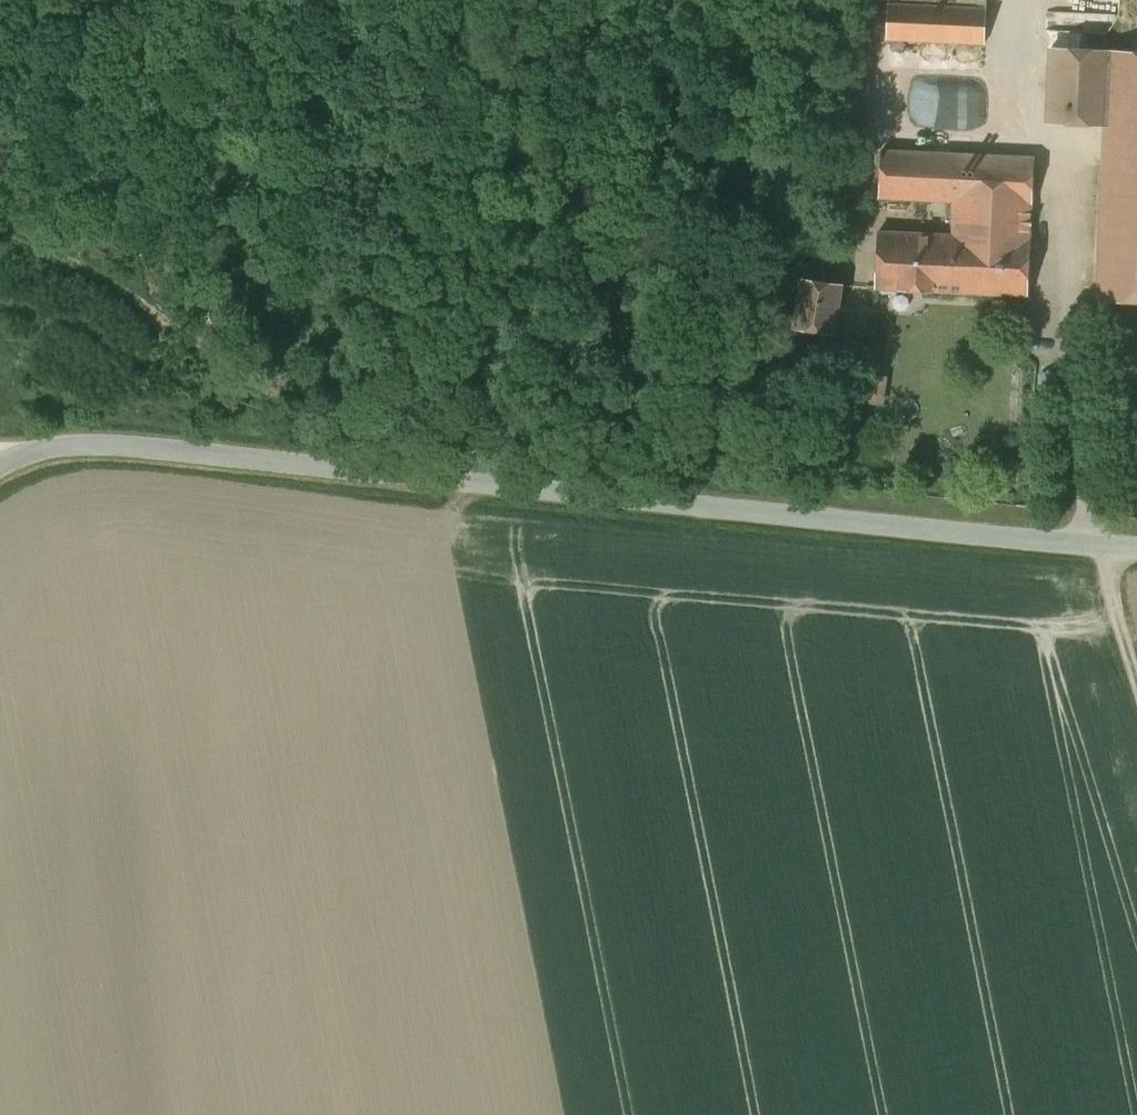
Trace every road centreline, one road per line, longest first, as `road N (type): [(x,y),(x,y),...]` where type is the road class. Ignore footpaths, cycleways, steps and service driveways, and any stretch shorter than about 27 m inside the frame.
road 1 (unclassified): [(1136,546),(119,440),(60,439),(0,456)]
road 2 (track): [(1136,672),(1099,544)]

